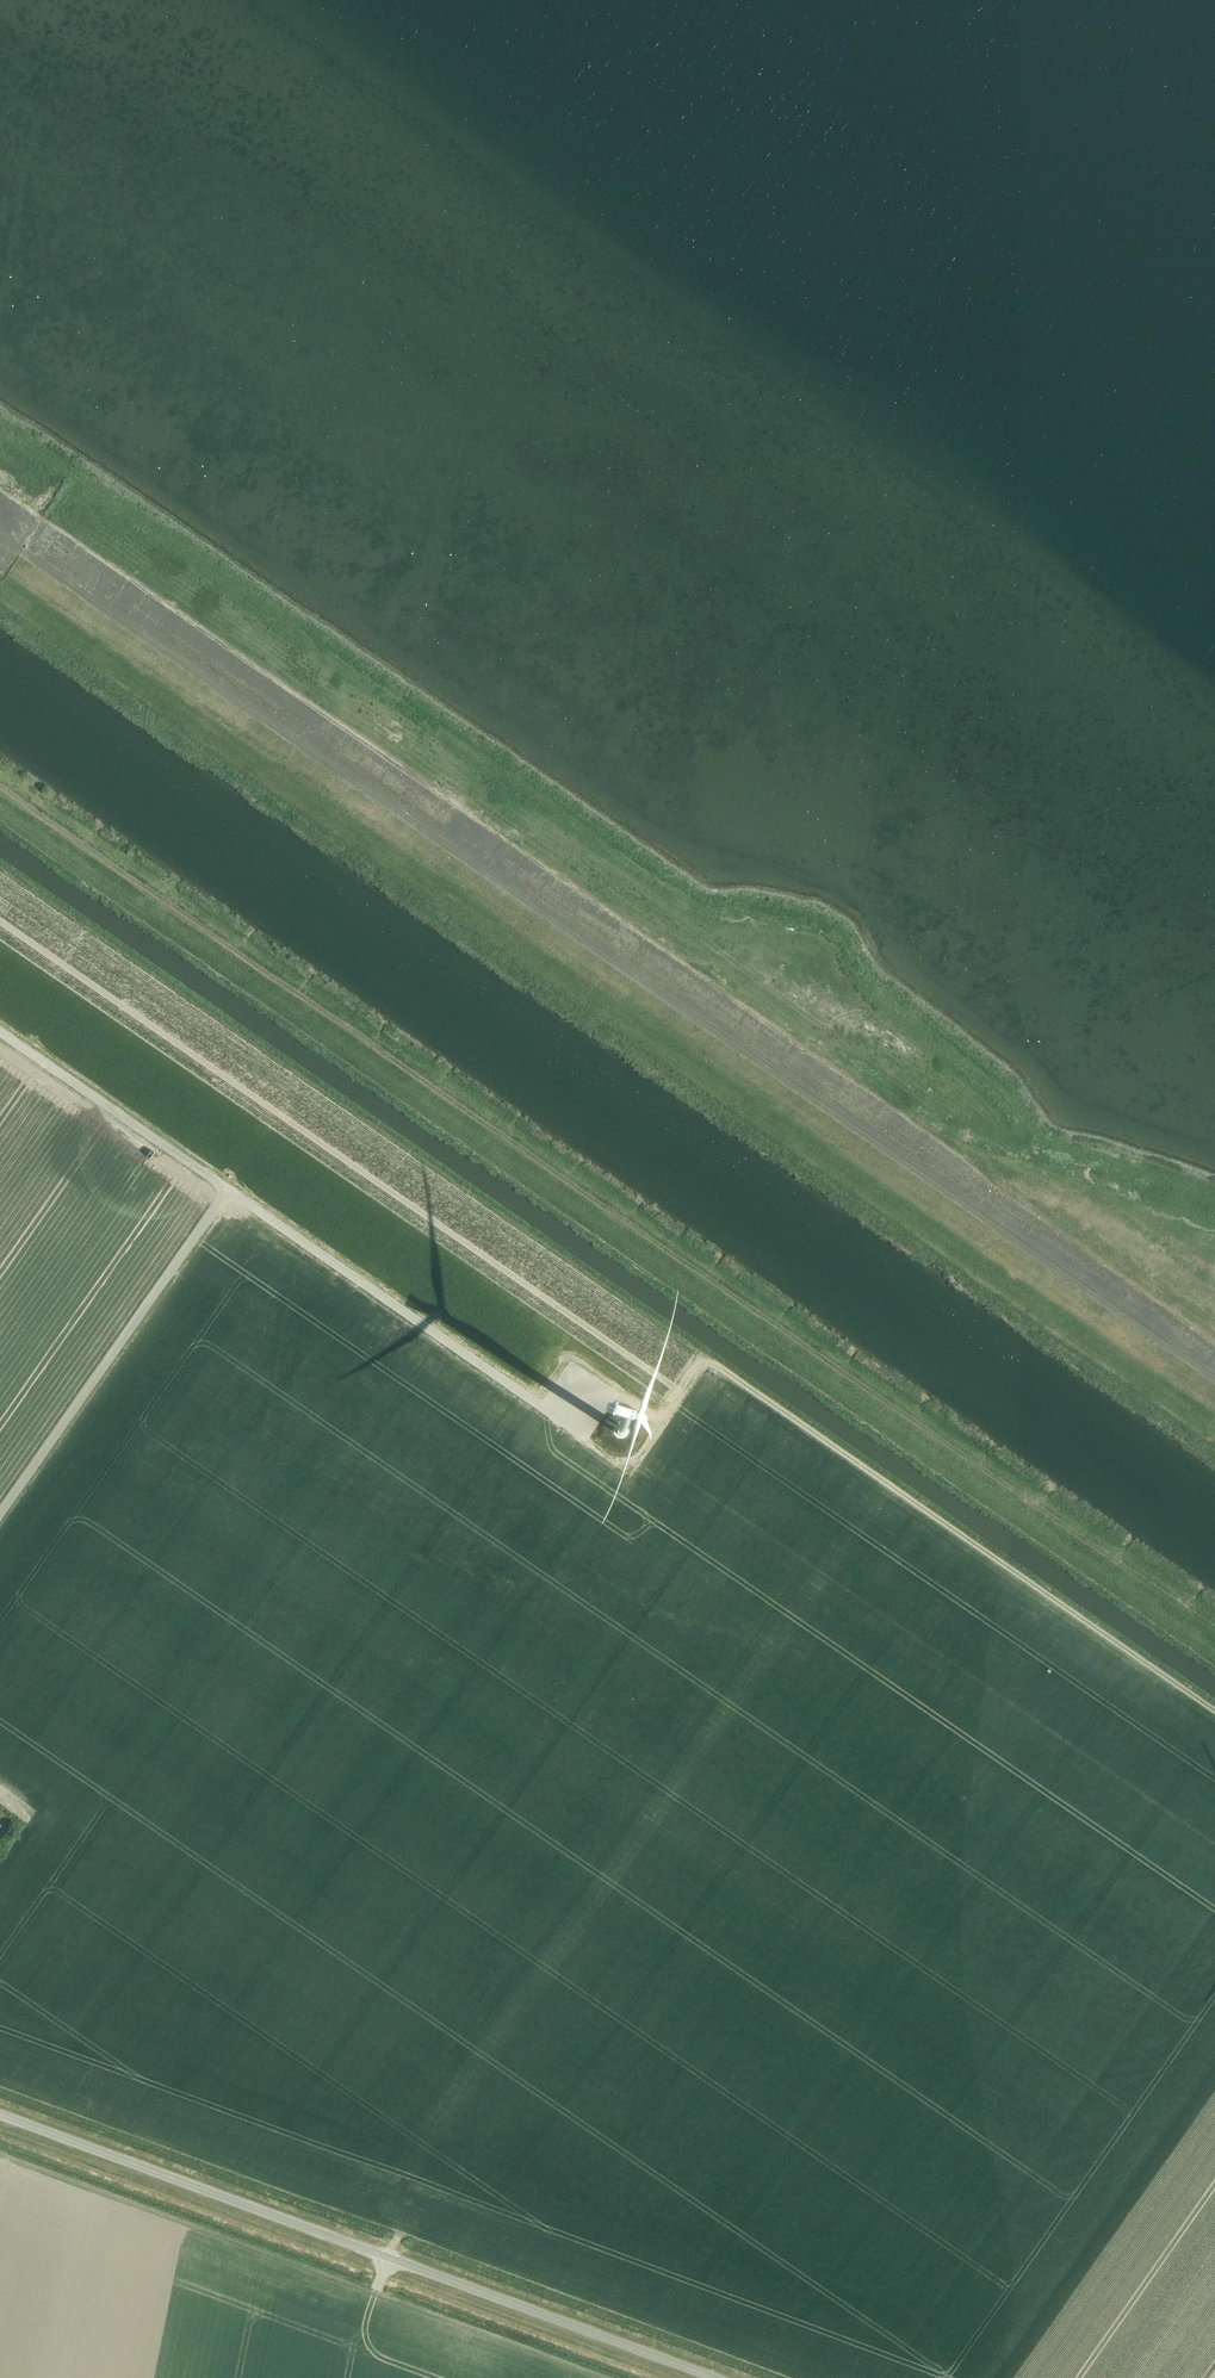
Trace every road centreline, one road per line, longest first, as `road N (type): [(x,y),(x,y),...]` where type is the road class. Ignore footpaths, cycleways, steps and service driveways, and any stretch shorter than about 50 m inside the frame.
road 1 (track): [(0,788),(1214,1632)]
road 2 (unclassified): [(698,2377),(0,2121)]

